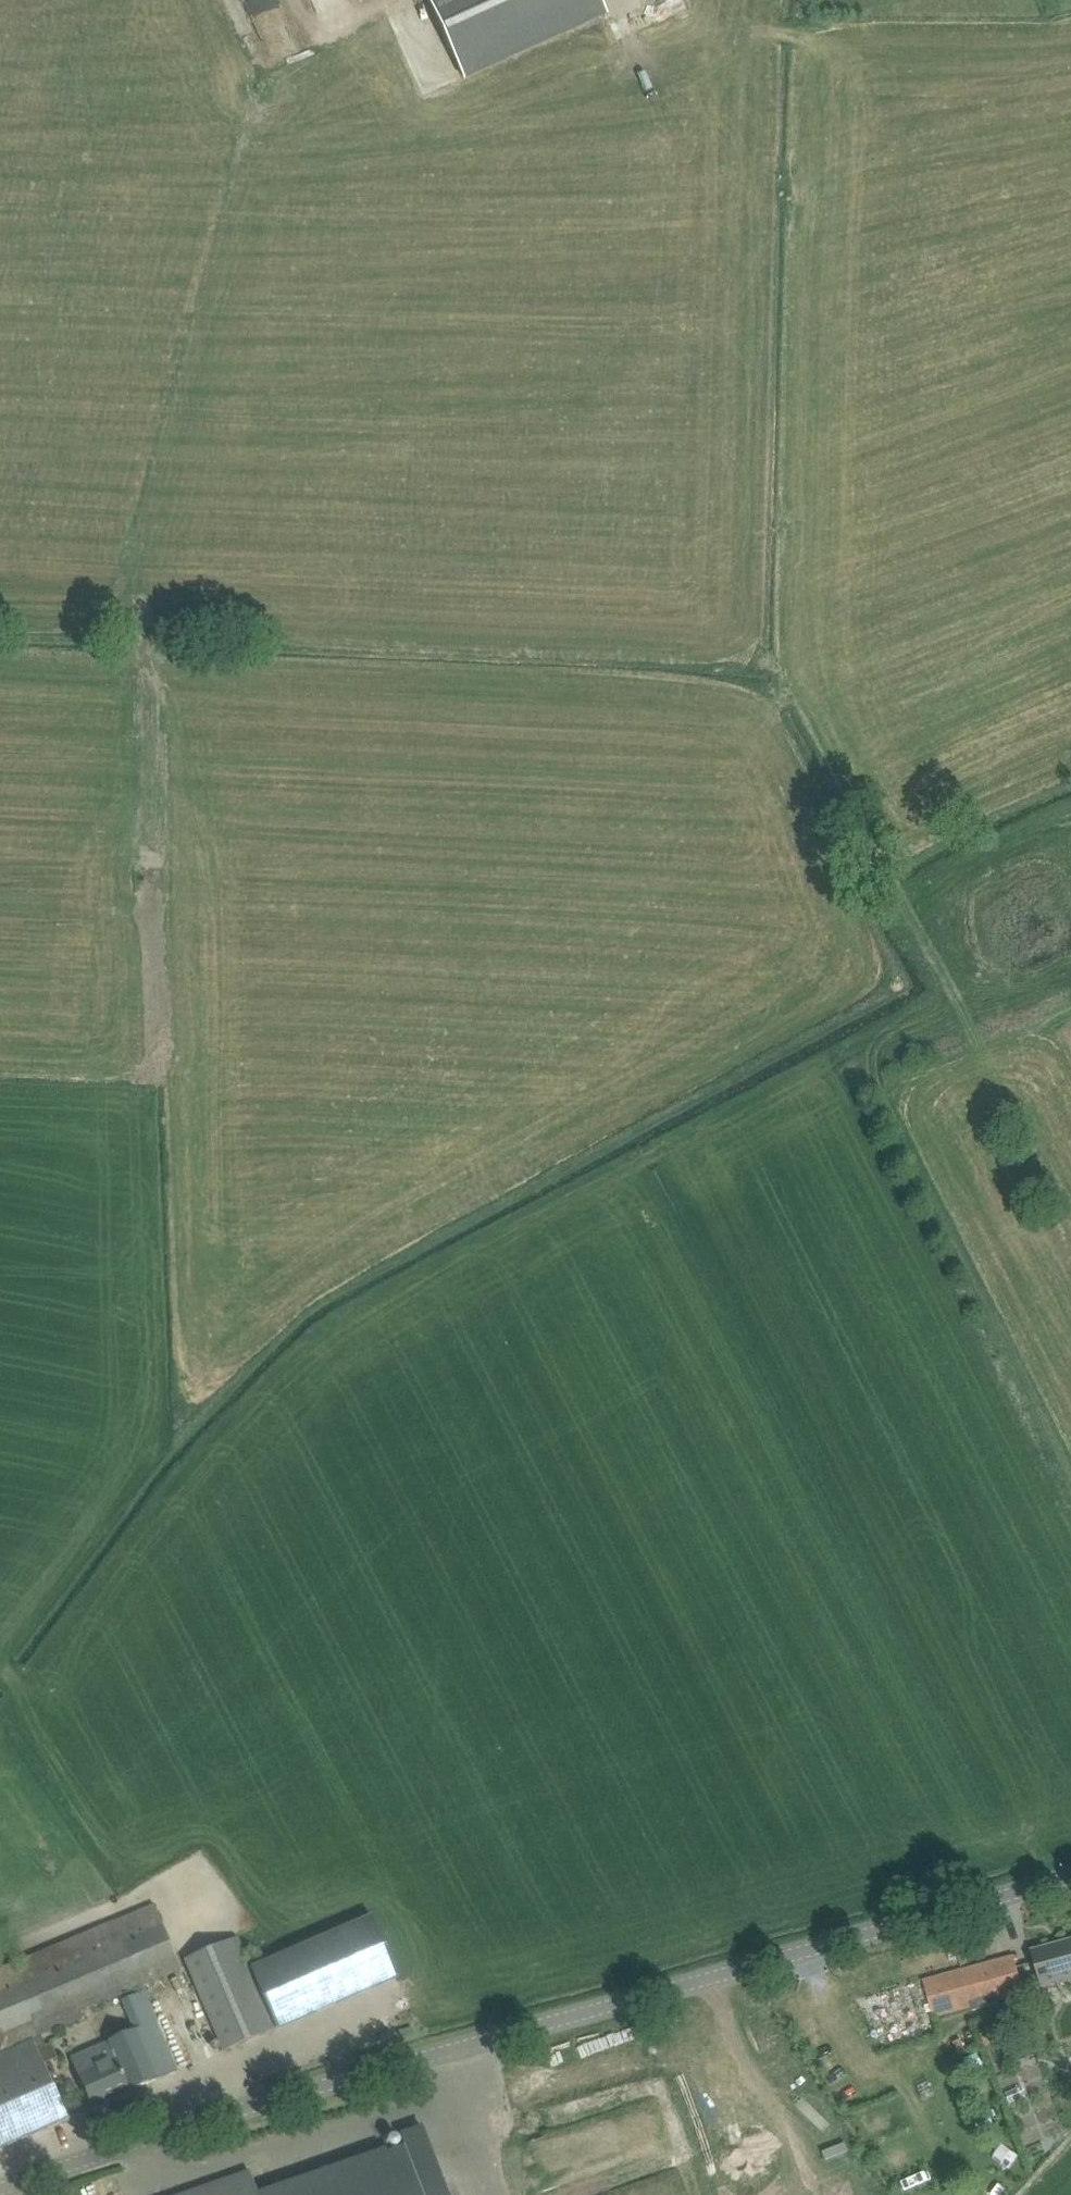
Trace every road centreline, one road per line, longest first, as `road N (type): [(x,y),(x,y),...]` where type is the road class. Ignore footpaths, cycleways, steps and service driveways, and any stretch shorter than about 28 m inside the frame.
road 1 (tertiary): [(0,2190),(162,2134),(1070,1878)]

